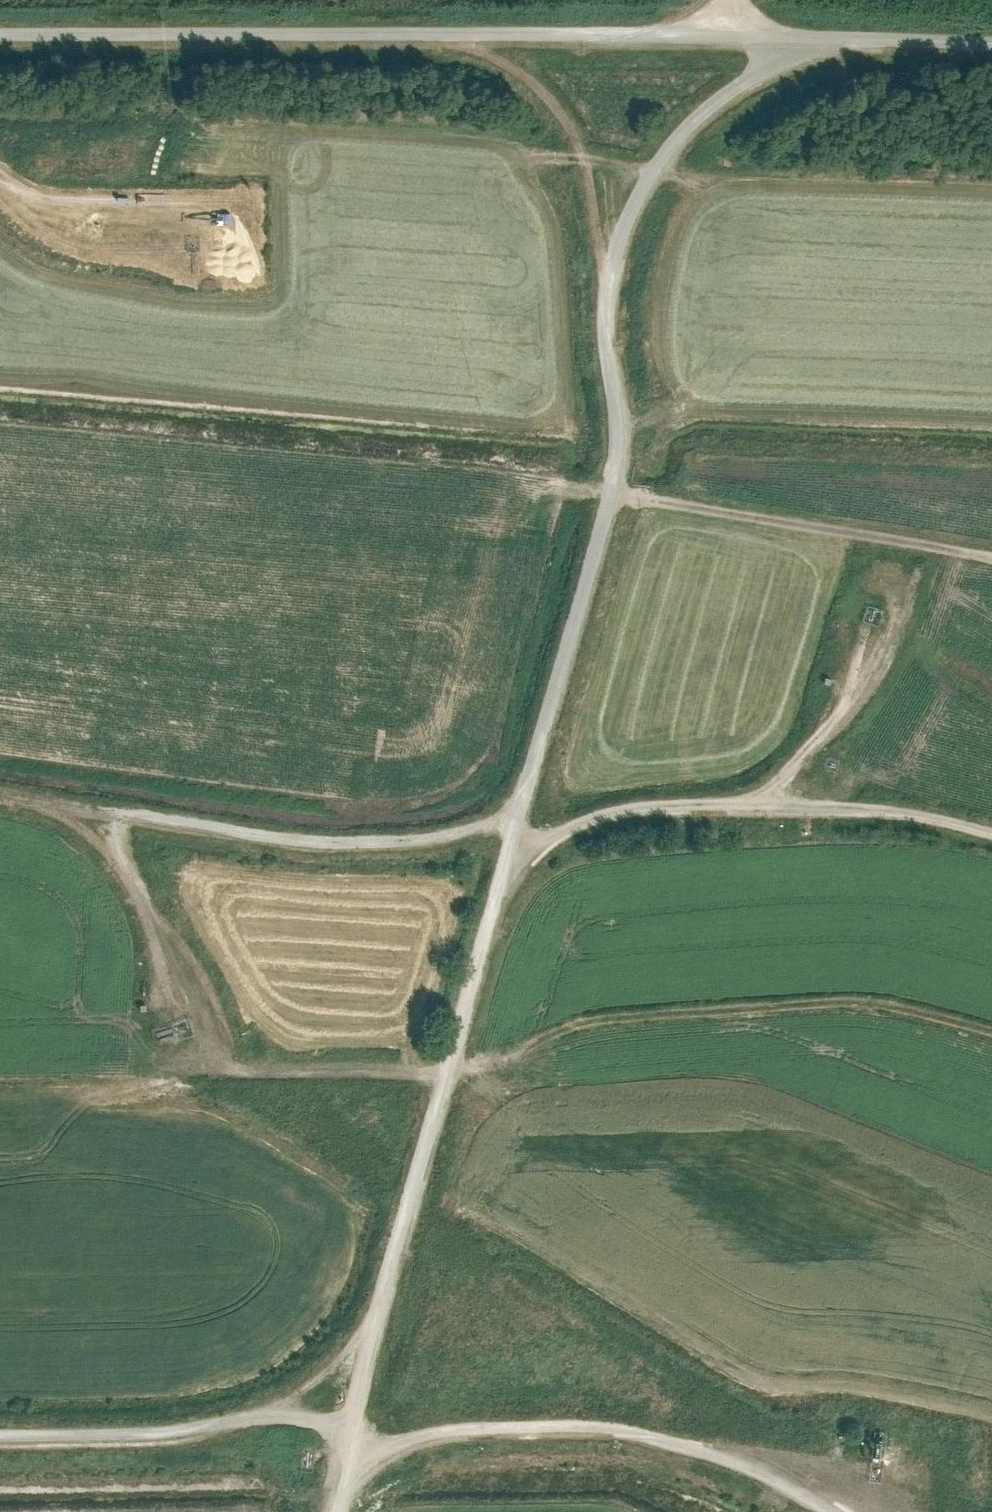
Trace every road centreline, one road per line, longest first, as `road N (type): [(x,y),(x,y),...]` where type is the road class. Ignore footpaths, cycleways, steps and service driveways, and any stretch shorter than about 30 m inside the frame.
road 1 (track): [(842,39),(756,59),(706,95),(651,153),(621,216),(604,291),(612,456),(320,1511)]
road 2 (unclassified): [(991,45),(430,24),(0,29)]
road 3 (track): [(442,1060),(501,1063),(541,1037),(798,1003),(864,1002),(991,1032)]
road 4 (track): [(329,1471),(445,1432),(603,1427),(767,1476),(830,1511)]
road 5 (track): [(508,823),(391,847),(301,842),(0,800)]
road 6 (track): [(493,876),(570,832),(627,812),(743,808),(794,772),(839,715),(865,632)]
road 7 (track): [(602,489),(991,561)]
road 8 (track): [(0,1428),(129,1426),(280,1407),(341,1421)]
road 9 (track): [(743,808),(899,815),(991,836)]
road 10 (track): [(115,818),(178,1015)]
road 11 (track): [(0,187),(31,224),(62,243),(99,253),(181,248)]
road 12 (track): [(0,181),(23,191),(187,203)]

